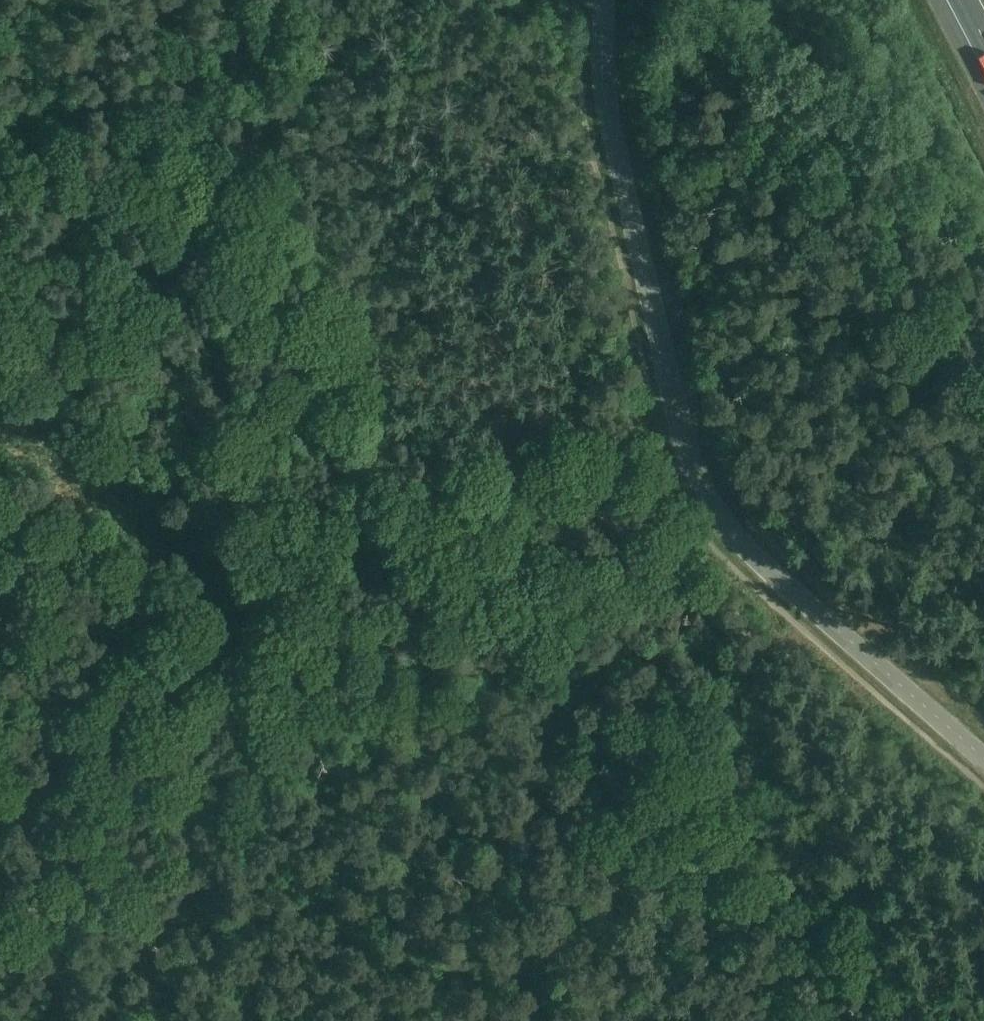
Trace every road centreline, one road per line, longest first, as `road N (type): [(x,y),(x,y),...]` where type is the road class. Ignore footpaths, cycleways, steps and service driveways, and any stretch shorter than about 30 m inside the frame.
road 1 (tertiary): [(983,762),(705,516),(679,462),(681,426),(604,99),(604,0)]

